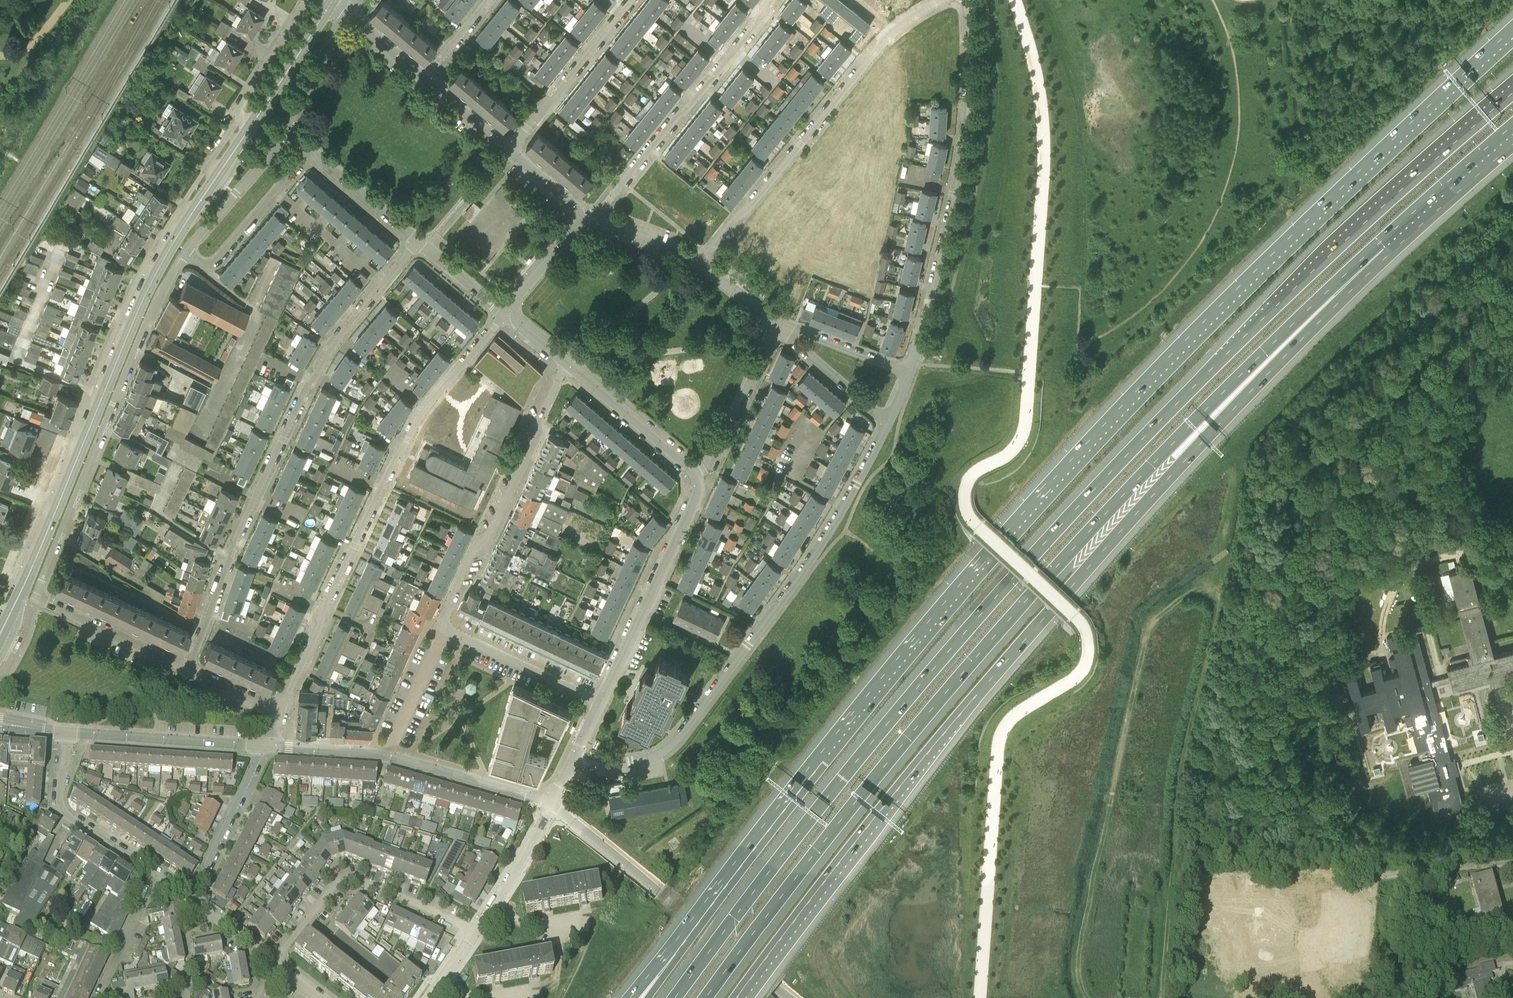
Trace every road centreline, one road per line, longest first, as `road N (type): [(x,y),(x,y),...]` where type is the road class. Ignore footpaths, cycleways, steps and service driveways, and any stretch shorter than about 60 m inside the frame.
road 1 (motorway): [(1512,91),(1328,254),(1050,536),(883,728),(676,997)]
road 2 (trunk): [(1512,32),(1260,268),(1012,530),(821,760),(683,944)]
road 3 (motorway): [(706,997),(902,745),(1088,533),(1259,356),(1384,247)]
road 4 (trunk): [(738,997),(1010,658),(1384,247)]
road 5 (tertiary): [(9,615),(153,279),(250,127)]
road 6 (residential): [(573,764),(641,760),(675,742),(824,540),(885,419)]
road 7 (residential): [(188,666),(226,562),(316,374),(418,243)]
road 8 (residential): [(506,316),(404,442),(283,709)]
road 9 (residential): [(906,371),(949,215),(962,121),(964,0)]
road 10 (residential): [(35,596),(153,314),(186,253)]
road 11 (residential): [(698,263),(892,32),(940,0)]
road 12 (unclassified): [(788,997),(551,806)]
road 13 (residential): [(445,626),(566,368)]
road 14 (residential): [(593,220),(772,0)]
road 15 (residential): [(275,966),(343,878),(476,932)]
road 16 (residential): [(601,703),(697,498),(696,473)]
road 17 (residential): [(271,746),(63,731)]
road 18 (residential): [(508,151),(633,0)]
road 19 (residential): [(154,875),(60,809),(63,731)]
road 20 (residential): [(314,153),(219,260),(203,264),(186,253)]
road 21 (residential): [(271,746),(195,905)]
road 22 (residential): [(551,806),(383,755)]
road 23 (residential): [(601,703),(445,626)]
road 24 (motorway): [(1384,247),(1512,134)]
road 25 (residential): [(696,473),(720,456),(782,329)]
road 26 (residential): [(188,666),(35,596)]
road 27 (residential): [(696,473),(566,368)]
road 28 (residential): [(186,253),(284,132)]
road 29 (residential): [(308,0),(237,110),(250,127)]
road 30 (tertiary): [(250,127),(333,1)]
road 31 (residential): [(551,806),(476,932)]
road 32 (residential): [(383,755),(445,626)]
road 33 (residential): [(418,243),(314,153)]
road 34 (residential): [(885,419),(782,329)]
road 35 (residential): [(284,132),(349,12)]
road 36 (residential): [(97,997),(154,875)]
road 37 (residential): [(782,329),(906,371)]
road 38 (residential): [(506,316),(584,218)]

